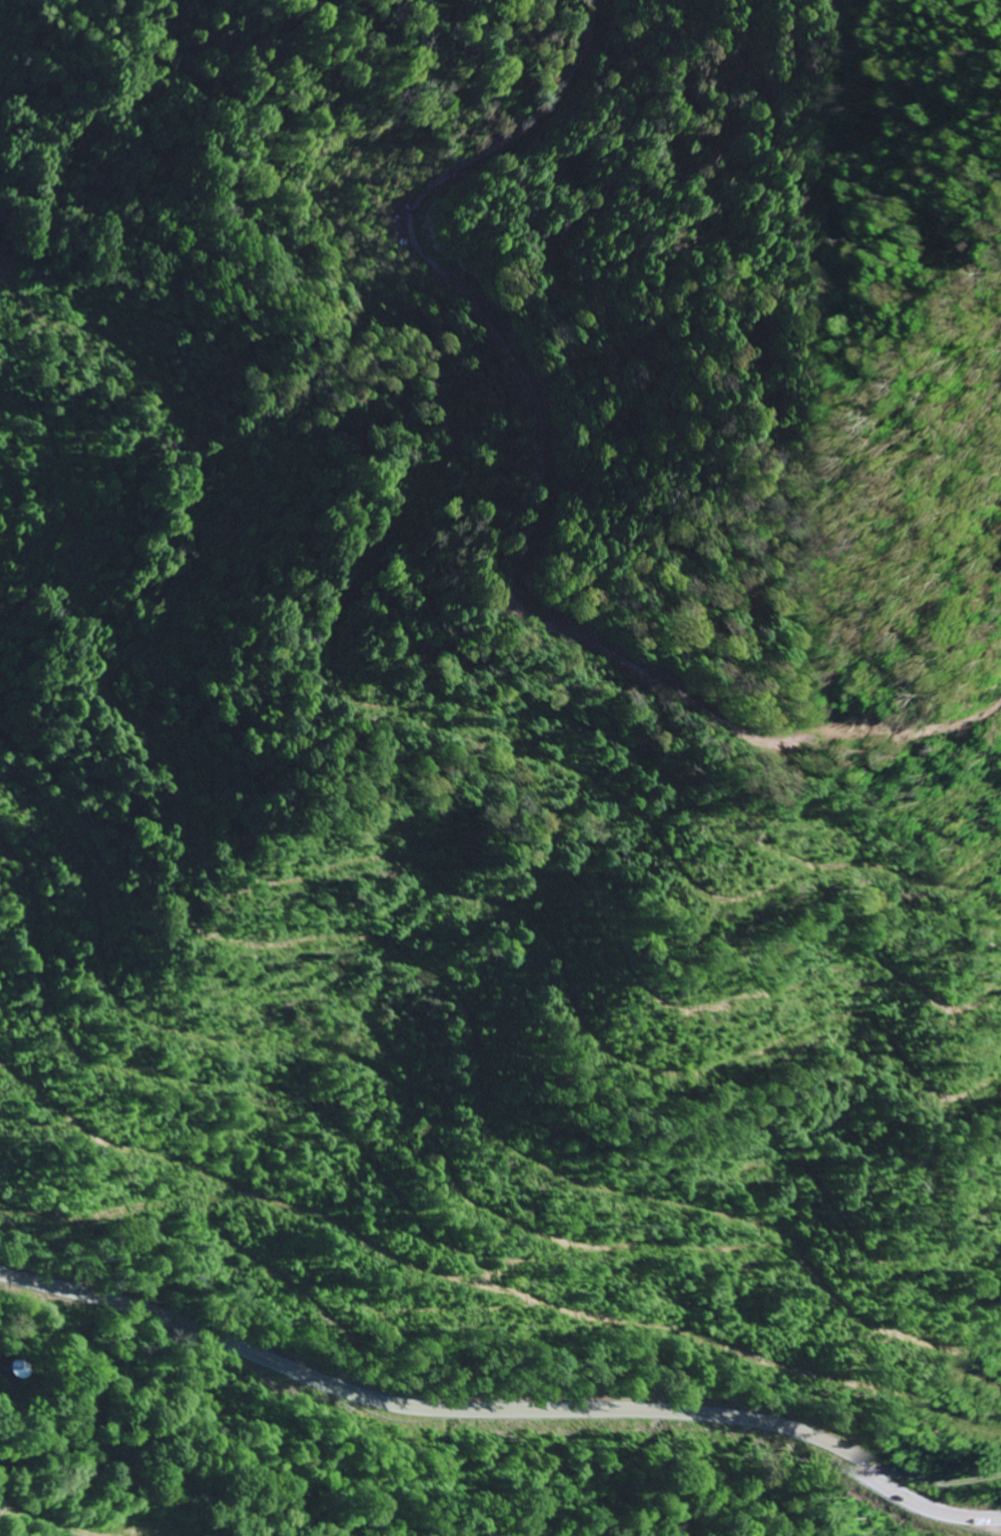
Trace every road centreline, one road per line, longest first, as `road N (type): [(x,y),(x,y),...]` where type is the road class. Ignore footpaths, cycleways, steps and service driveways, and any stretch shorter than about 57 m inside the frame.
road 1 (primary): [(1000,1517),(930,1502),(766,1422),(383,1401),(127,1307),(0,1274)]

